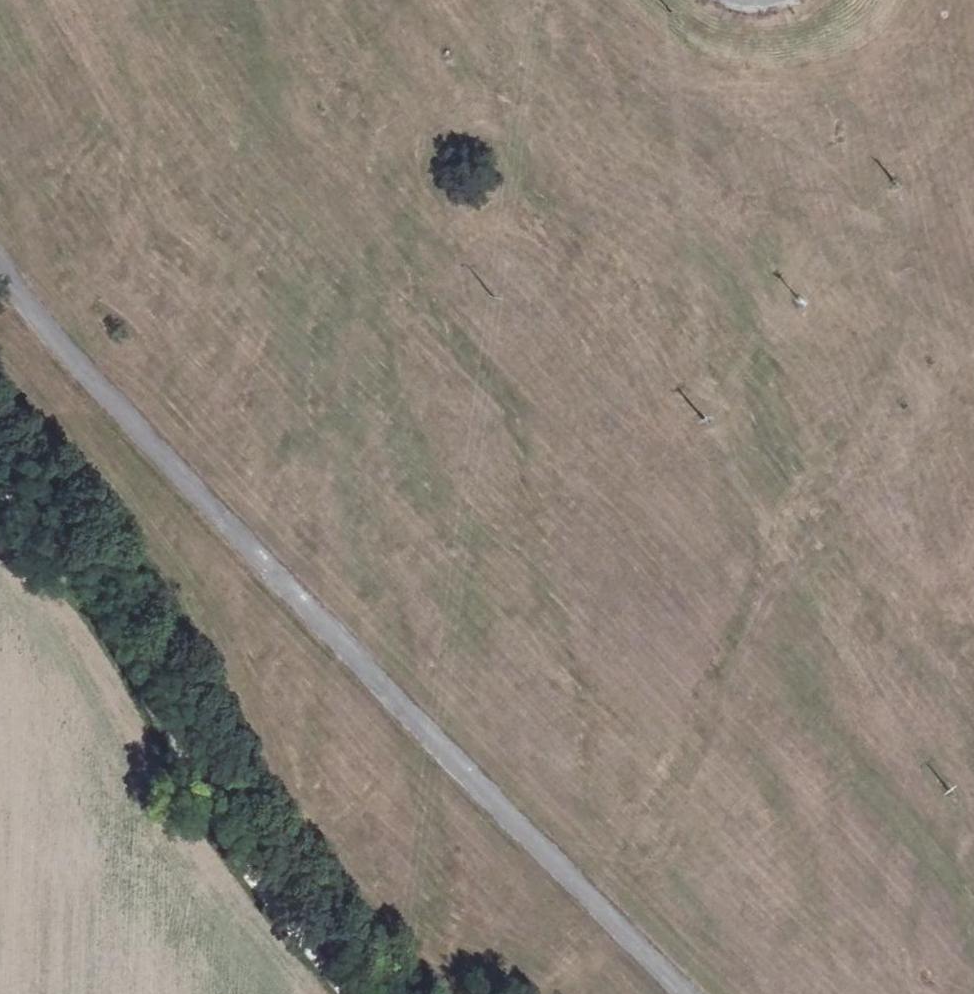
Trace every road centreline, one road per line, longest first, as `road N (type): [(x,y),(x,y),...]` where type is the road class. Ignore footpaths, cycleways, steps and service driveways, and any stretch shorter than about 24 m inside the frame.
road 1 (track): [(344,993),(233,851),(72,585),(0,494)]

